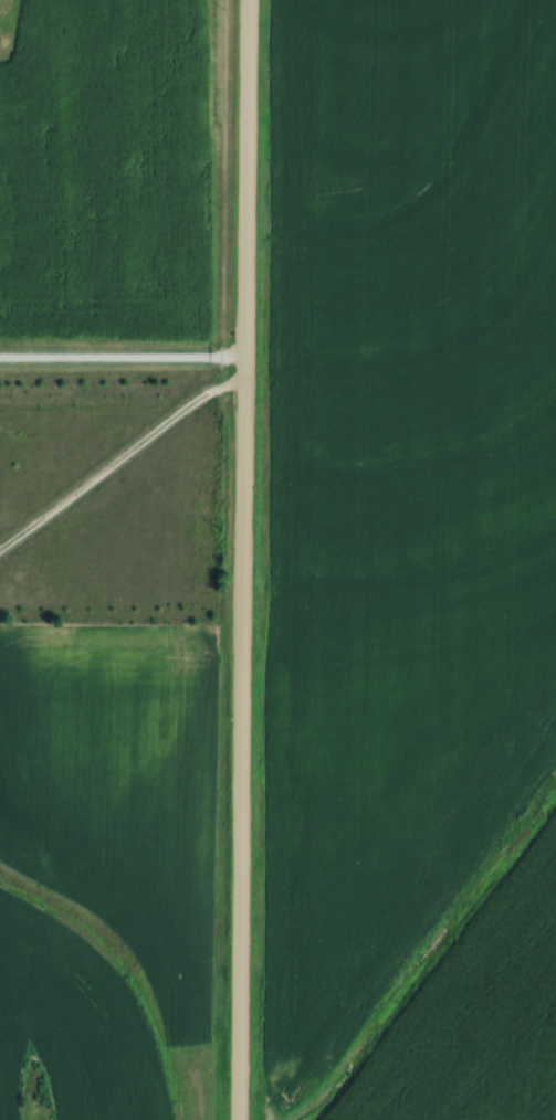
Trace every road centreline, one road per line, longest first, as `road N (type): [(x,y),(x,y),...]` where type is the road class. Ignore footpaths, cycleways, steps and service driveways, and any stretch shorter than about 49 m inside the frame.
road 1 (residential): [(239,1119),(249,0)]

